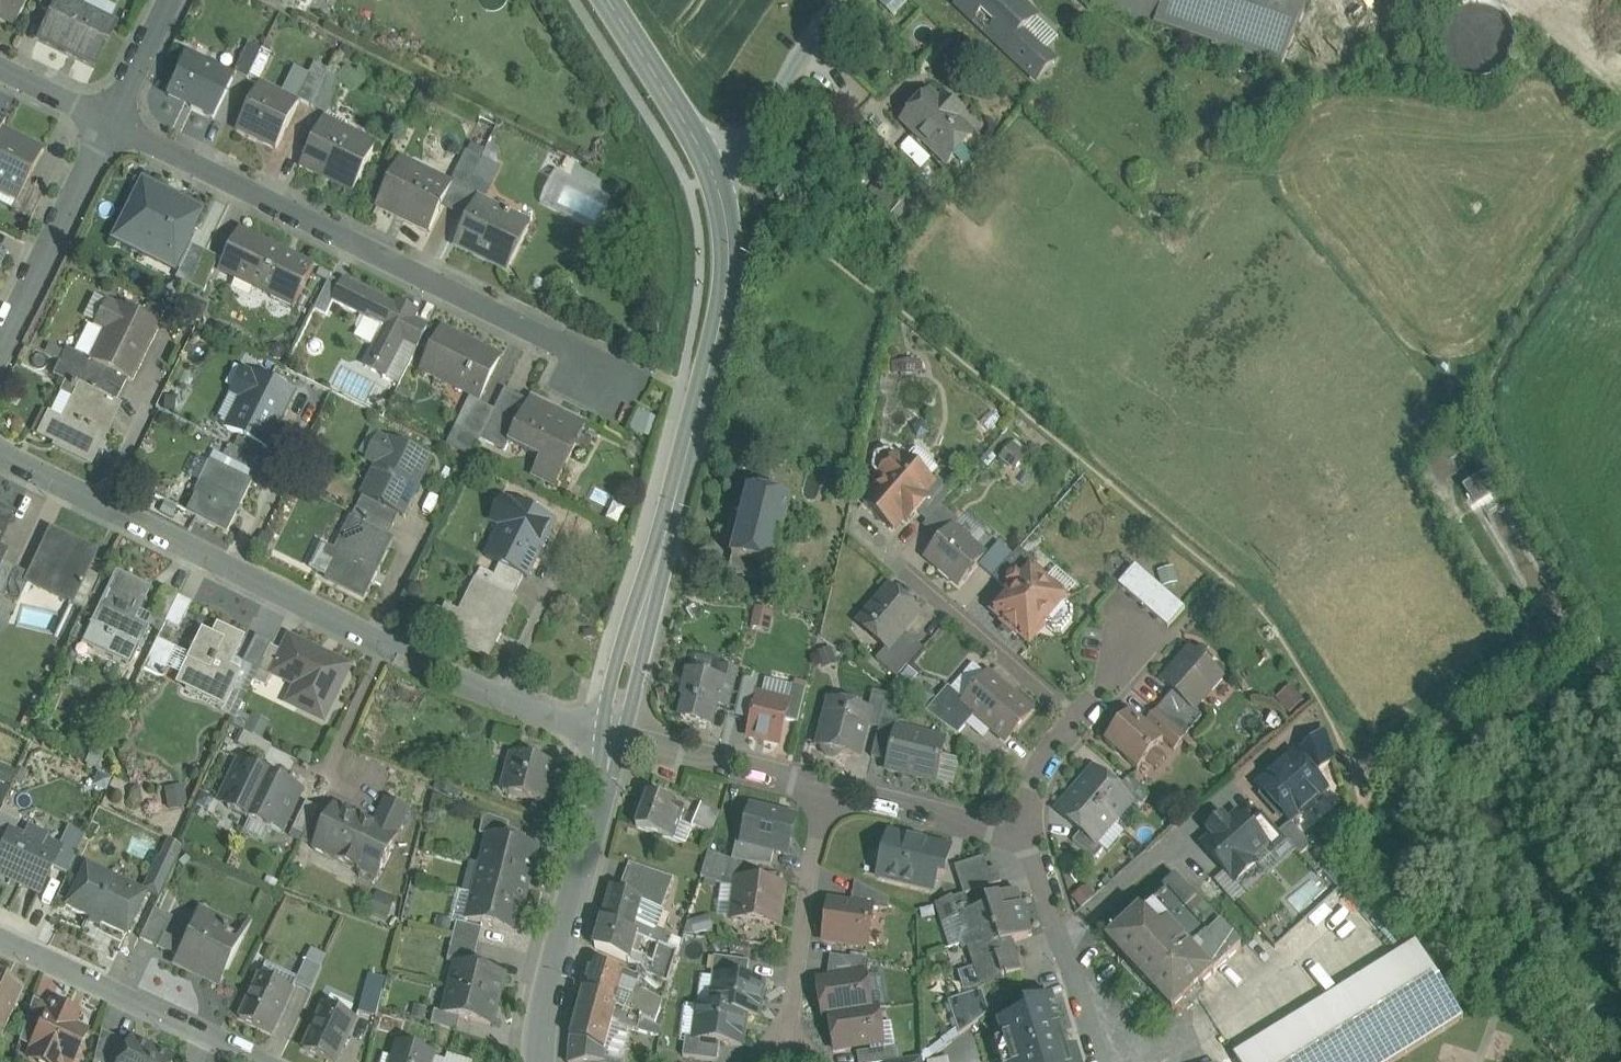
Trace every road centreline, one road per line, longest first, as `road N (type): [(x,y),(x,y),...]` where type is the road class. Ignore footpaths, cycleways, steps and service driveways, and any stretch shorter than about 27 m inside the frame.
road 1 (residential): [(0,451),(467,684),(613,746)]
road 2 (secondary): [(619,724),(619,689),(728,302),(737,247),(712,173)]
road 3 (residential): [(110,117),(606,367)]
road 4 (secondary): [(545,1061),(551,981),(613,746)]
road 5 (residential): [(271,1061),(0,932)]
road 6 (residential): [(785,1048),(813,861),(834,784)]
road 7 (residential): [(110,117),(0,345)]
road 8 (residential): [(1099,1061),(1040,861),(1018,831)]
road 9 (residential): [(834,784),(619,724)]
road 10 (unclassified): [(712,173),(842,0)]
road 11 (secondary): [(712,173),(608,0)]
road 12 (residential): [(1018,831),(834,784)]
road 13 (residential): [(171,0),(110,117)]
road 14 (residential): [(110,117),(0,63)]

